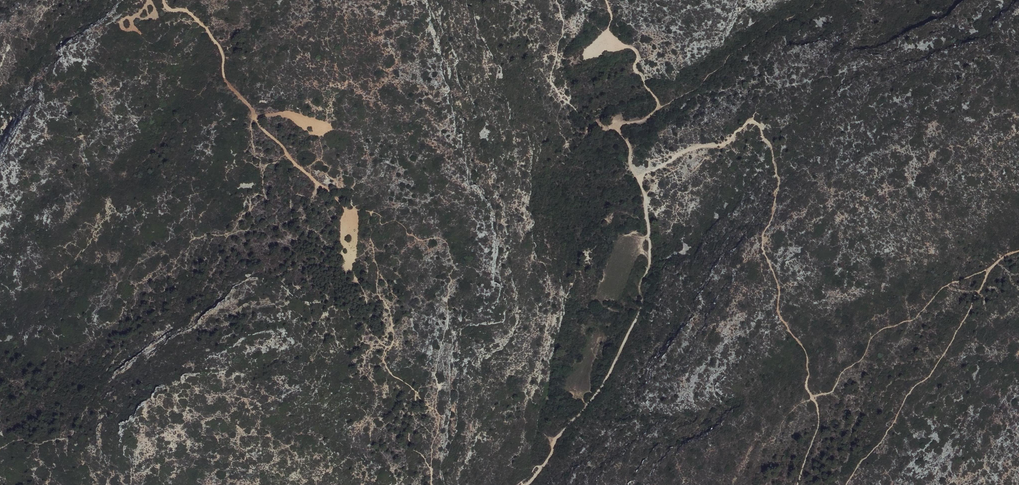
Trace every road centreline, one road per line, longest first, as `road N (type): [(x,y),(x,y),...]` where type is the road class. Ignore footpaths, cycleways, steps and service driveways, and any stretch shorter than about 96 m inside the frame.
road 1 (track): [(163,0),(197,17),(219,46),(228,86),(292,163),(342,203),(352,268)]

